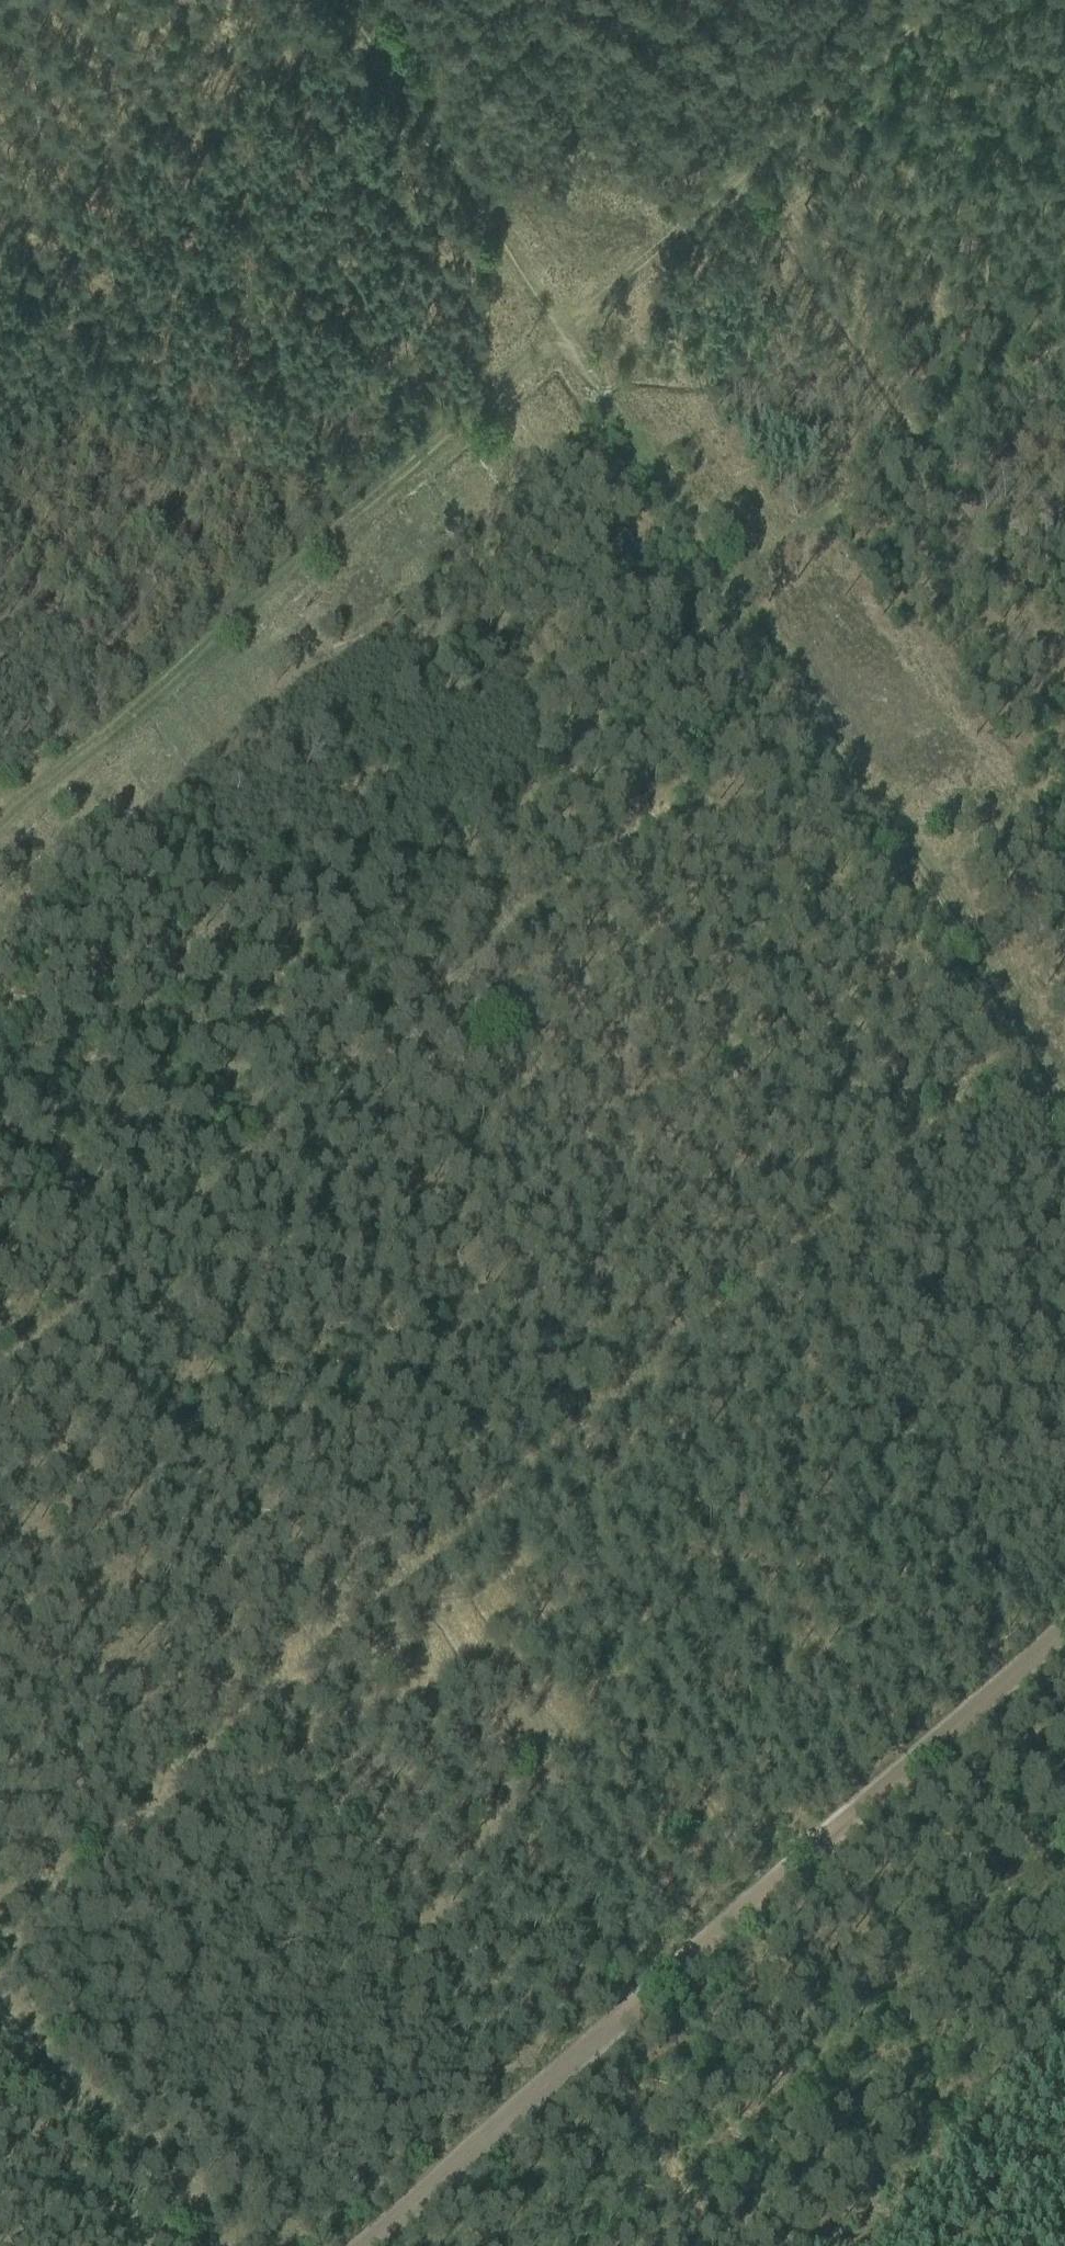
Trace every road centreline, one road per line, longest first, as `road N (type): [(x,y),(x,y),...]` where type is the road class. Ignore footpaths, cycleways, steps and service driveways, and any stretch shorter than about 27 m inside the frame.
road 1 (track): [(1064,1630),(360,2245)]
road 2 (track): [(345,0),(560,322),(946,0)]

